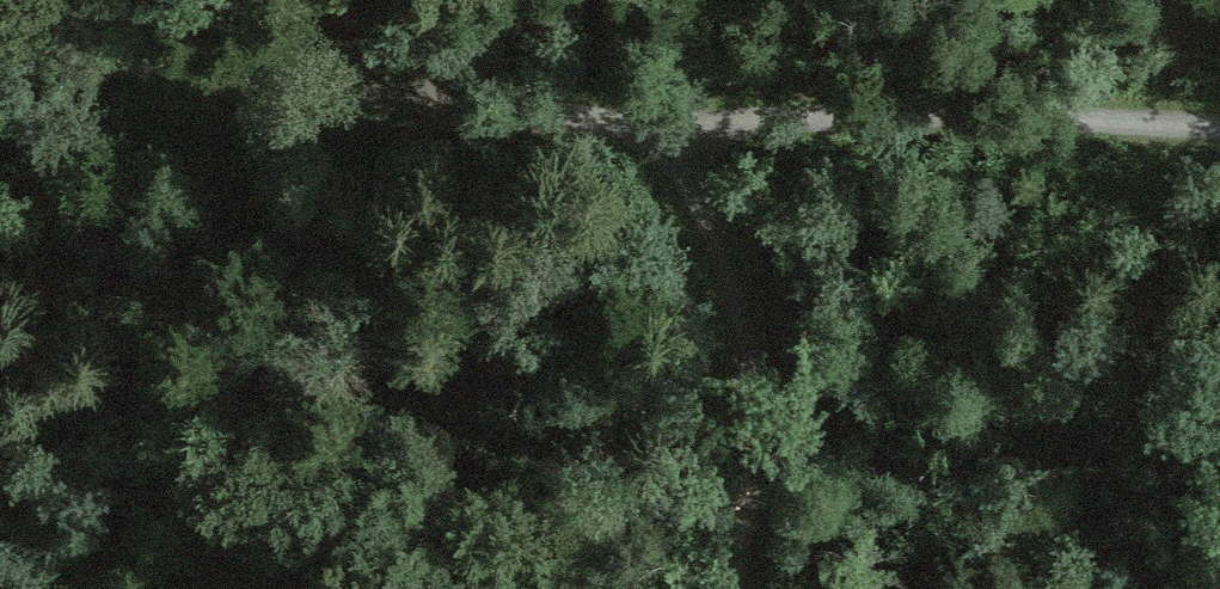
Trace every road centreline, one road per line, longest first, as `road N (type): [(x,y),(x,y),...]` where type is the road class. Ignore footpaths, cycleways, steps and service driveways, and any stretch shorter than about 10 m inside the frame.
road 1 (track): [(1219,130),(692,140),(430,131),(0,35)]
road 2 (track): [(692,140),(733,450),(729,588)]
road 3 (track): [(354,0),(430,131)]

